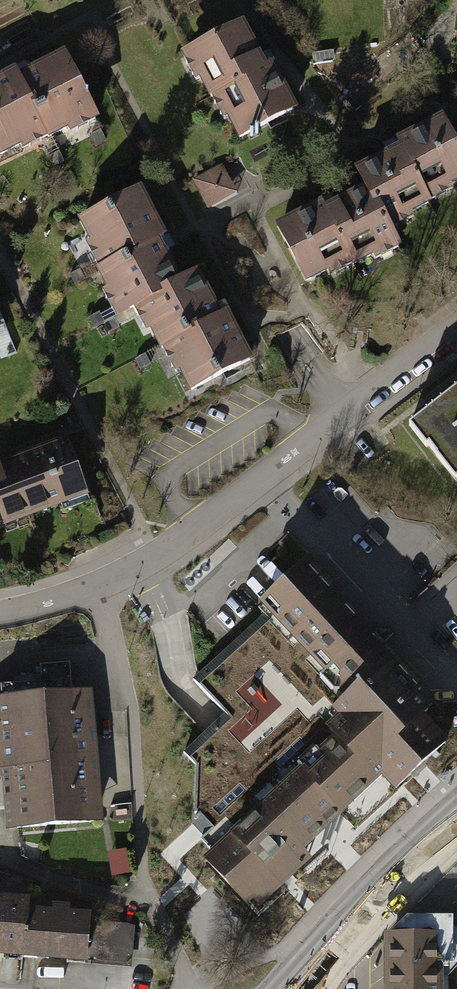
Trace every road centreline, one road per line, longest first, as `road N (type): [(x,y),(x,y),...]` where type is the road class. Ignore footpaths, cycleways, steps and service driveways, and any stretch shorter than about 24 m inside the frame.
road 1 (residential): [(0,613),(99,590),(160,558),(456,329)]
road 2 (primary): [(294,988),(456,815)]

